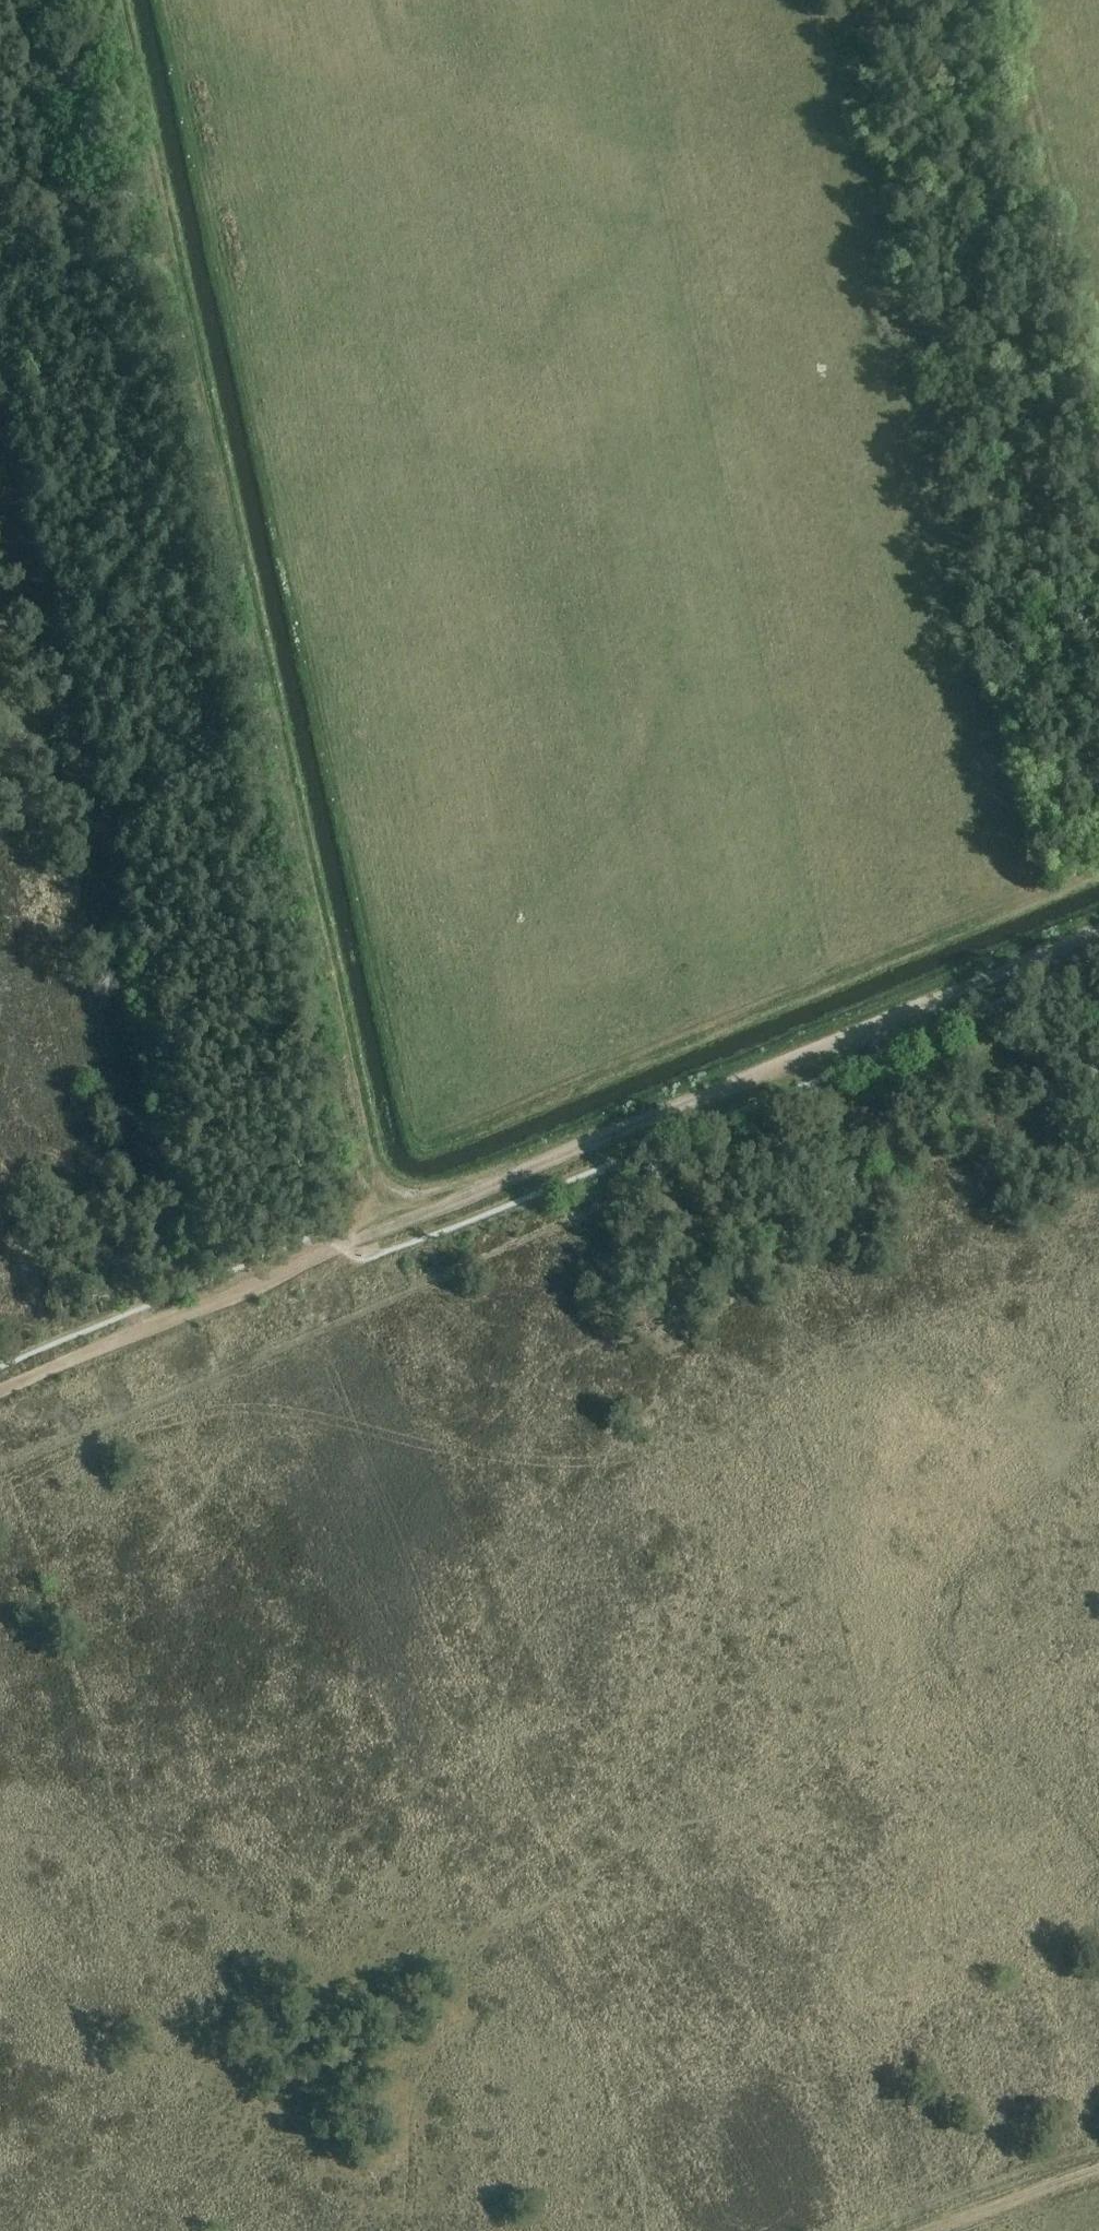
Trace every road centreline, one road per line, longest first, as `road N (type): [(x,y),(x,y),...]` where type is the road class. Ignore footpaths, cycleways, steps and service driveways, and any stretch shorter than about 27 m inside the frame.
road 1 (track): [(110,0),(172,264),(359,1192),(378,1234)]
road 2 (track): [(378,1234),(1098,939)]
road 3 (track): [(0,1391),(378,1234)]
road 4 (track): [(927,2230),(1098,2170)]

